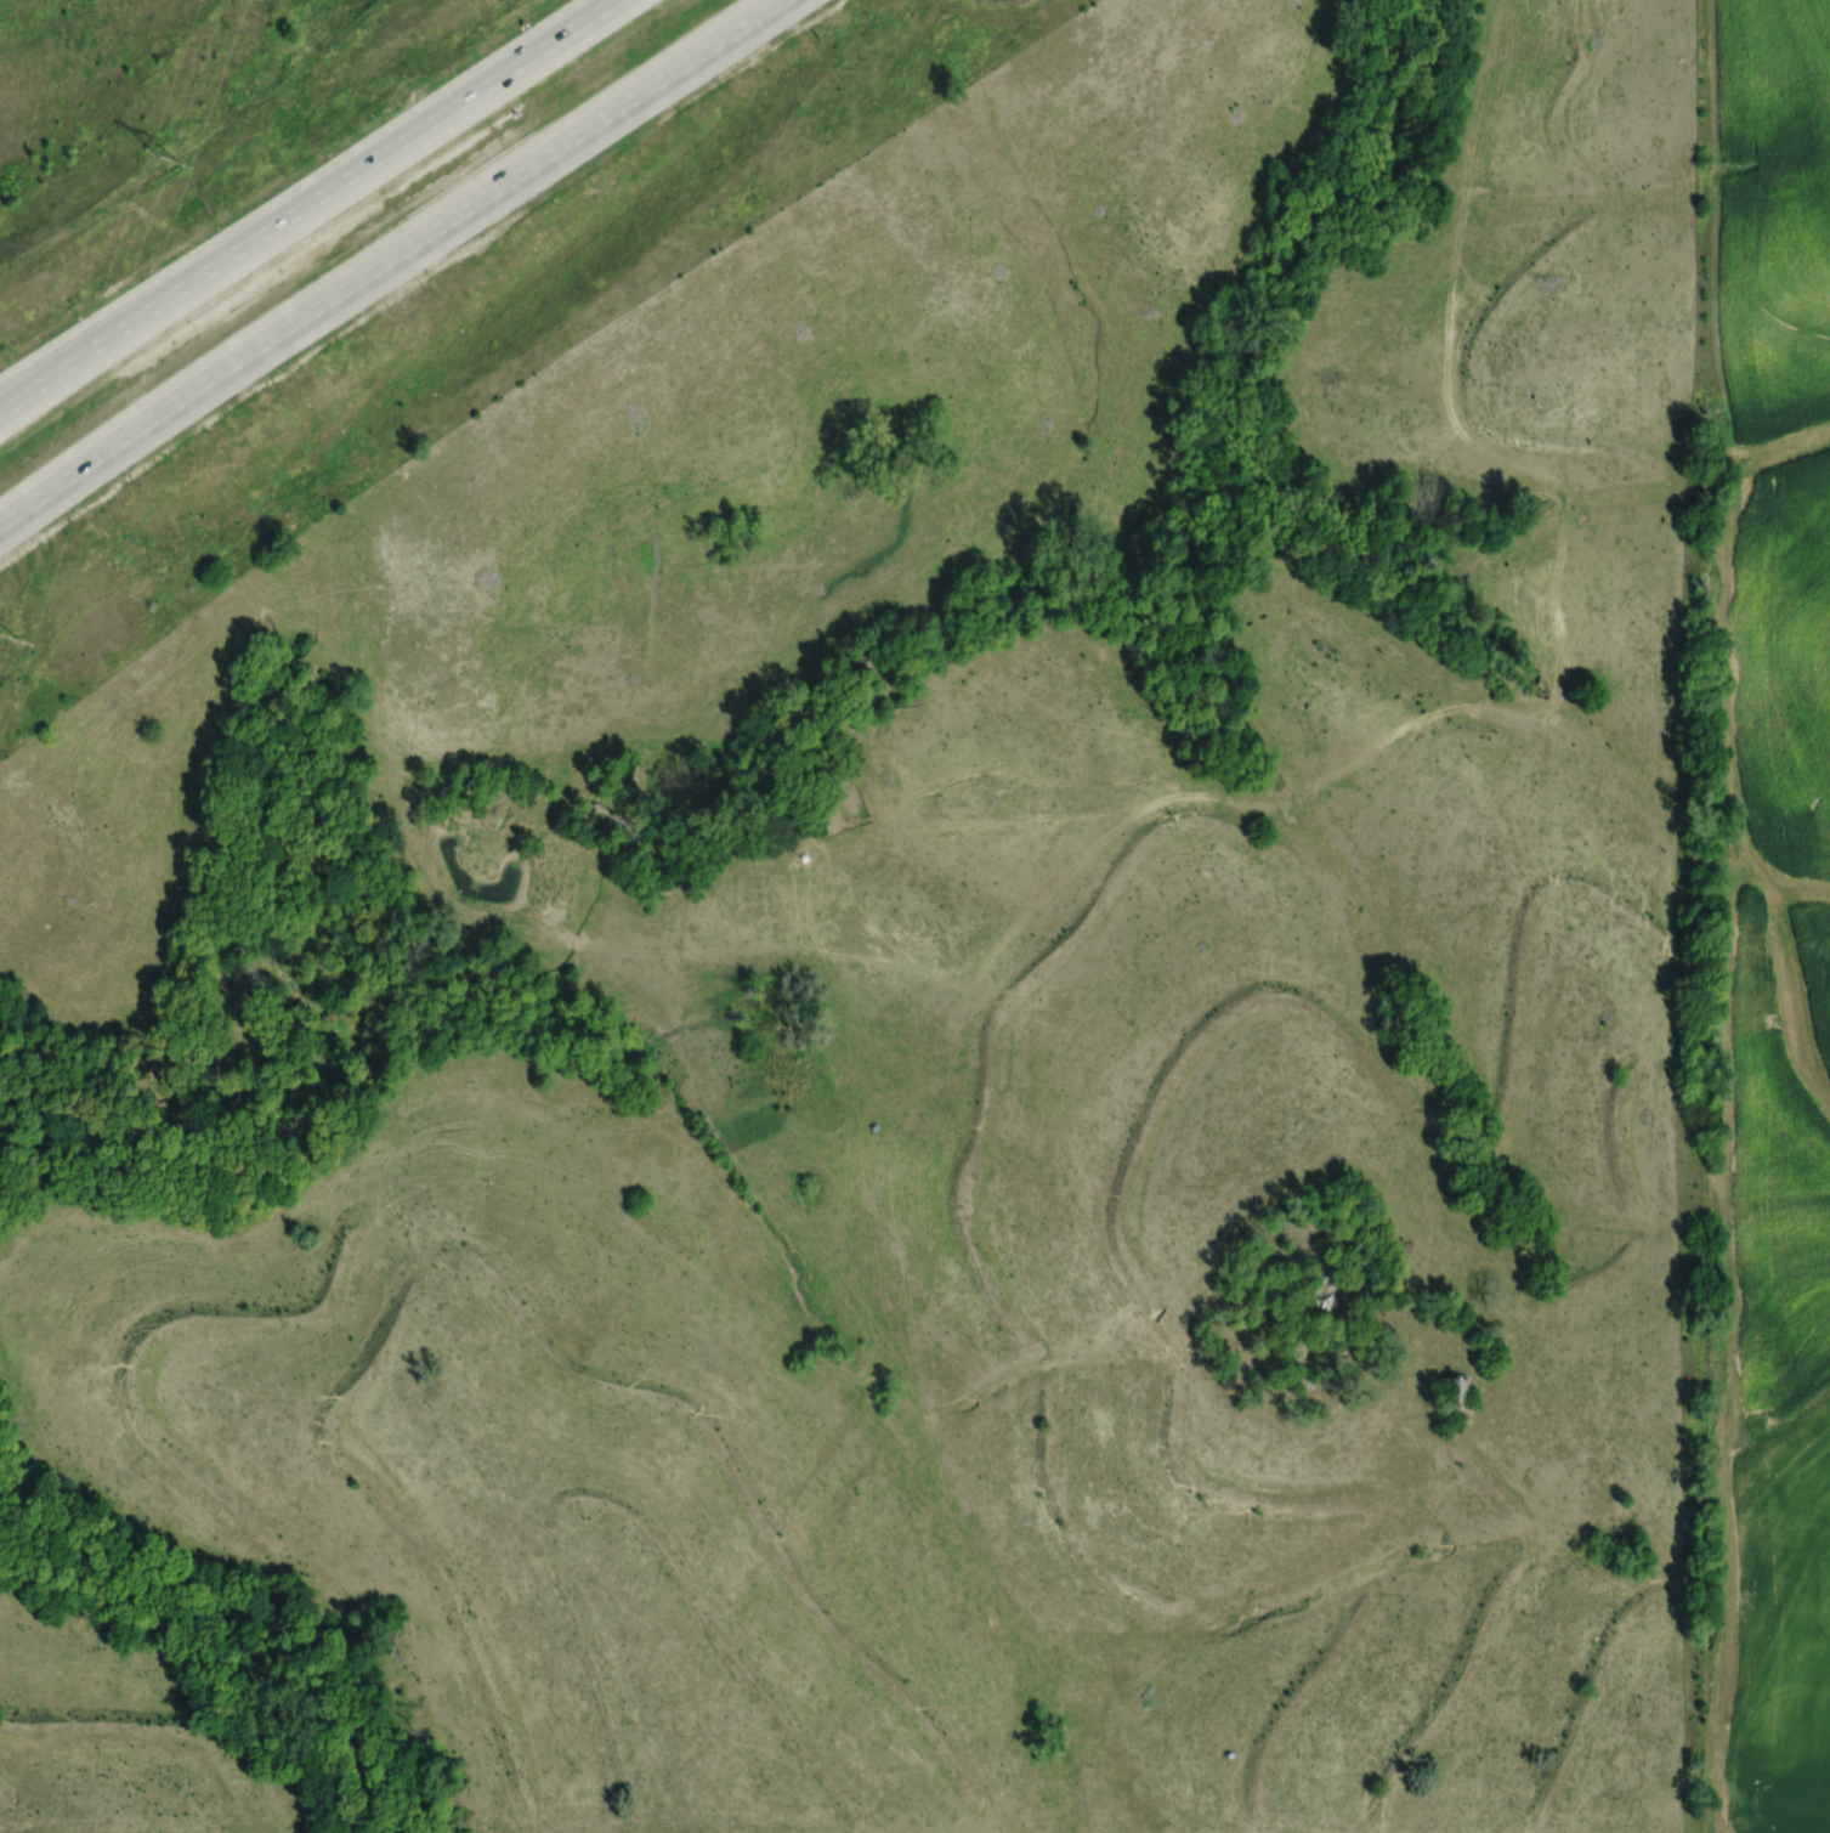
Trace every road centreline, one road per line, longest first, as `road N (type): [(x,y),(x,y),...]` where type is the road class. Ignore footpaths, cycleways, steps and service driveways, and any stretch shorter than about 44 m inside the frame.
road 1 (motorway): [(0,524),(780,0)]
road 2 (motorway): [(614,0),(0,410)]
road 3 (motorway): [(244,245),(0,394)]

